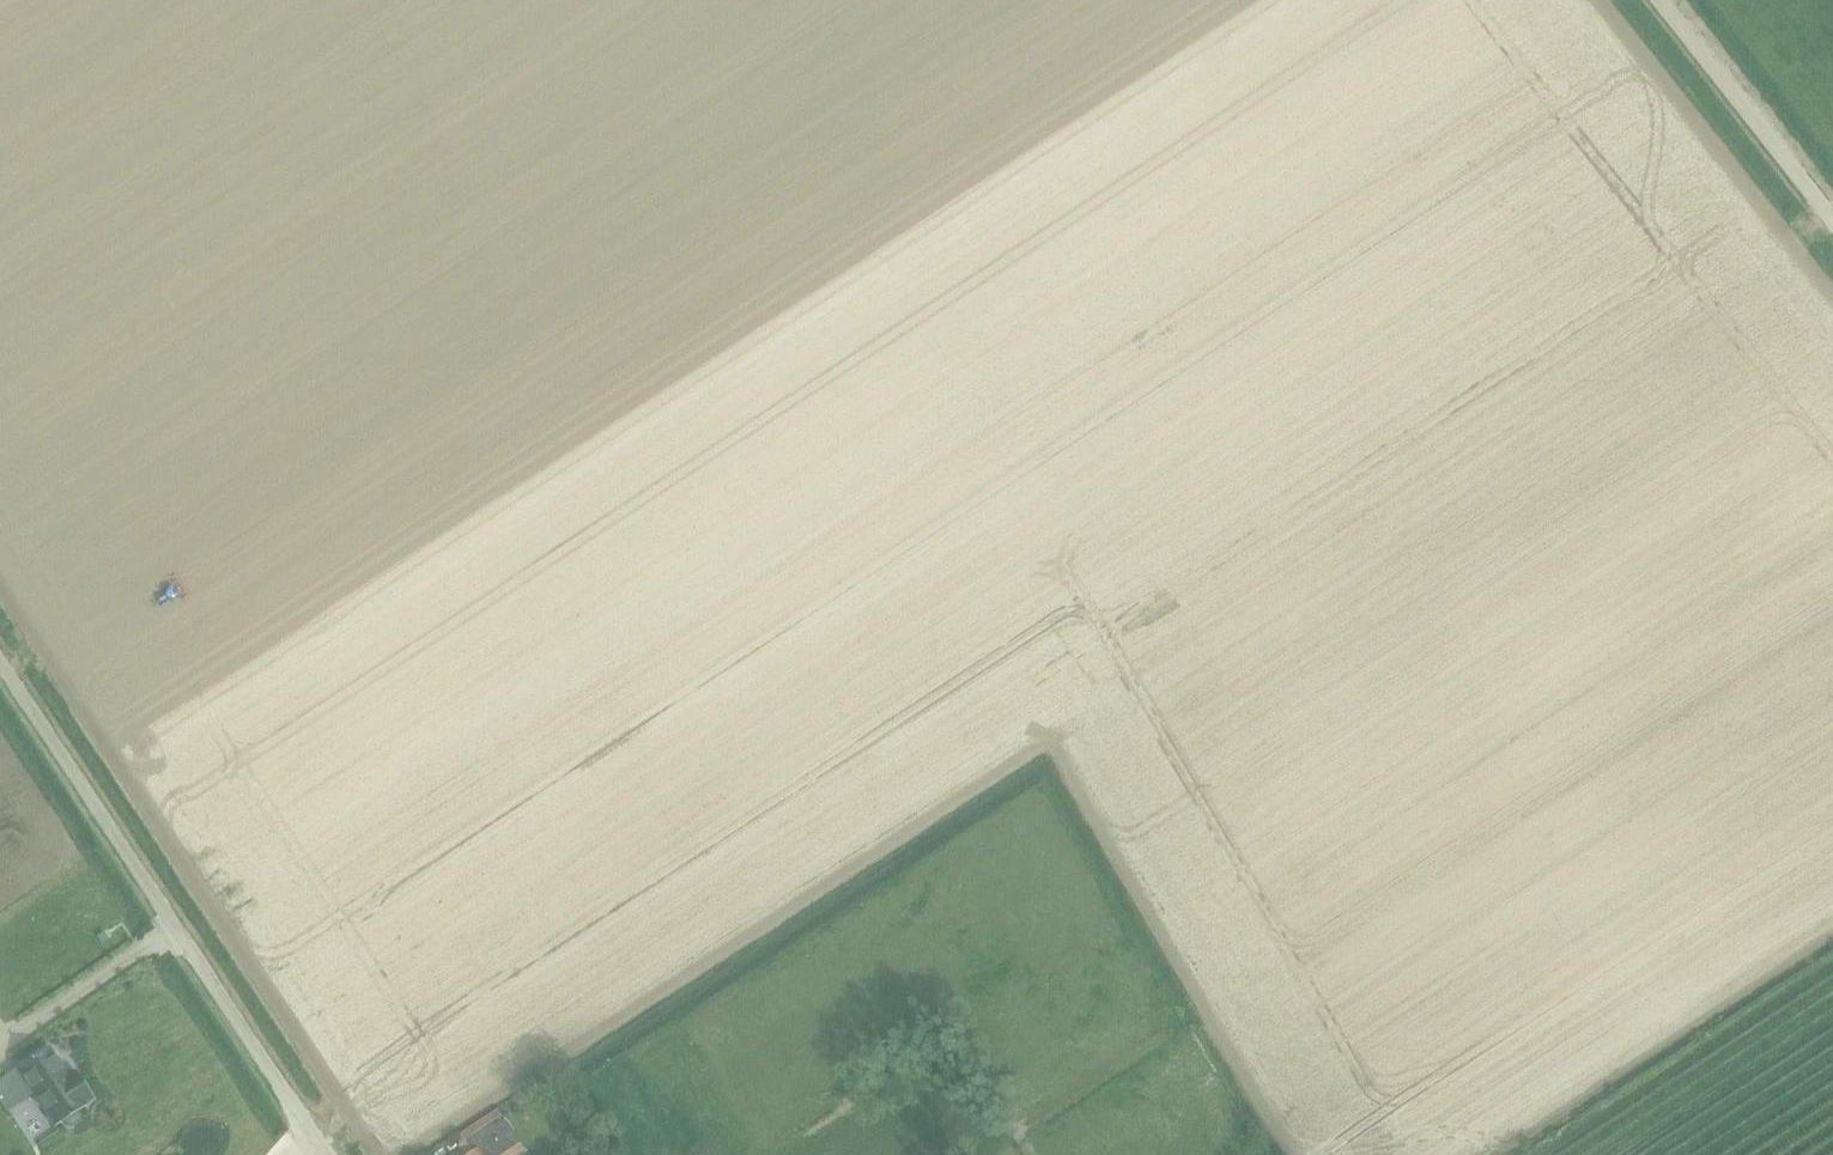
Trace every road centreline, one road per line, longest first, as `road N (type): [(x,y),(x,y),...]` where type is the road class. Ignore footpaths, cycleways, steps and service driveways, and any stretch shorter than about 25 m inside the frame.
road 1 (unclassified): [(319,1154),(0,664)]
road 2 (unclassified): [(1832,220),(1659,0)]

